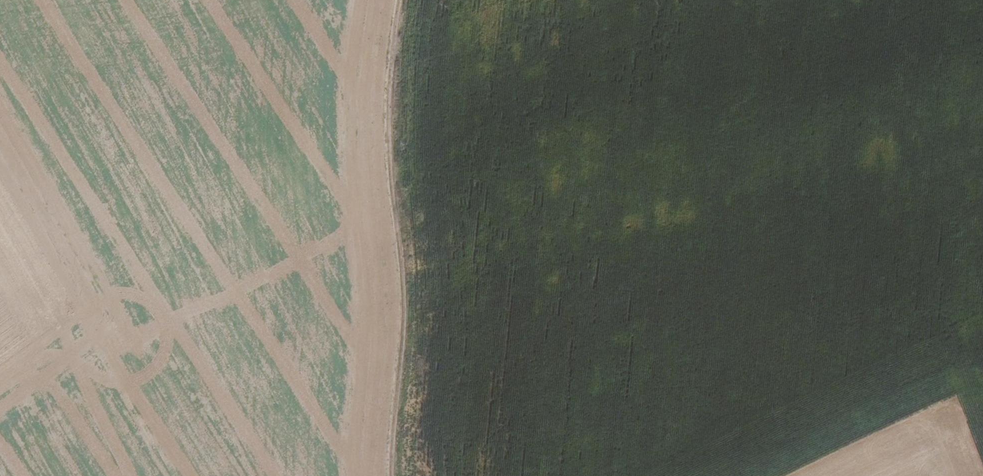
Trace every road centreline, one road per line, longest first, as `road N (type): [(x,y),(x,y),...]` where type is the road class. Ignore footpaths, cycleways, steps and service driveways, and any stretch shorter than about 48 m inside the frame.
road 1 (track): [(403,0),(394,87),(395,475)]
road 2 (track): [(182,475),(0,206)]

